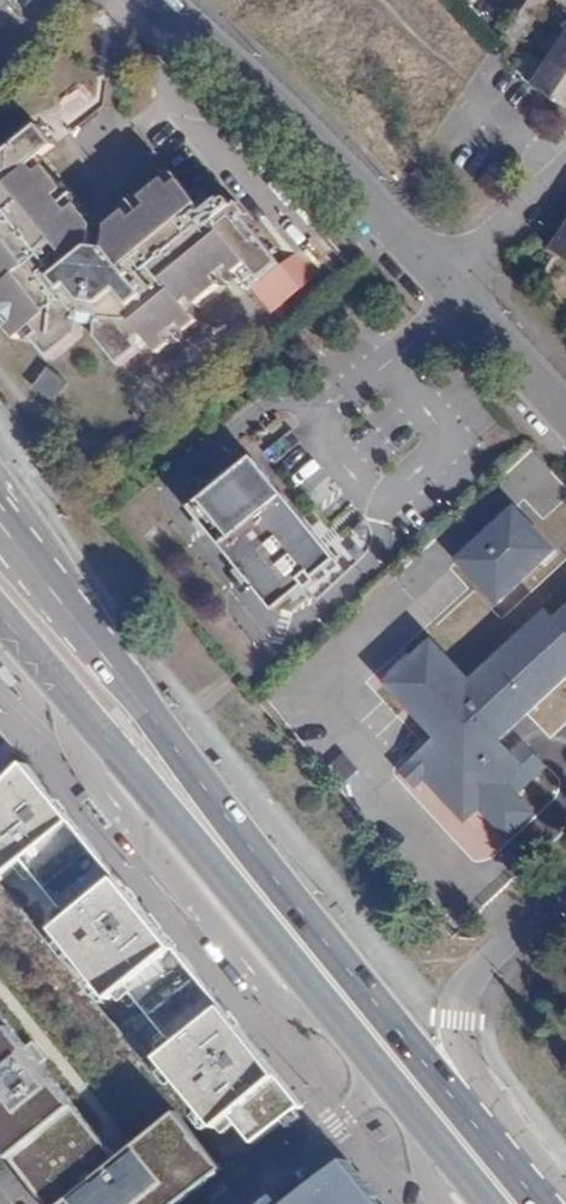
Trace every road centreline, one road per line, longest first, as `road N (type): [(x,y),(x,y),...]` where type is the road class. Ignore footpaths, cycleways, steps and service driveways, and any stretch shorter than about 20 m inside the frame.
road 1 (primary): [(467,1112),(290,896),(0,517)]
road 2 (primary): [(0,613),(390,1081)]
road 3 (residential): [(157,0),(248,81),(425,276)]
road 4 (residential): [(467,1112),(458,1058),(461,996),(565,894)]
road 5 (residential): [(390,1081),(229,1203)]
road 6 (residential): [(425,276),(565,421)]
road 7 (residential): [(425,276),(565,160)]
road 8 (primary): [(390,1081),(490,1203)]

